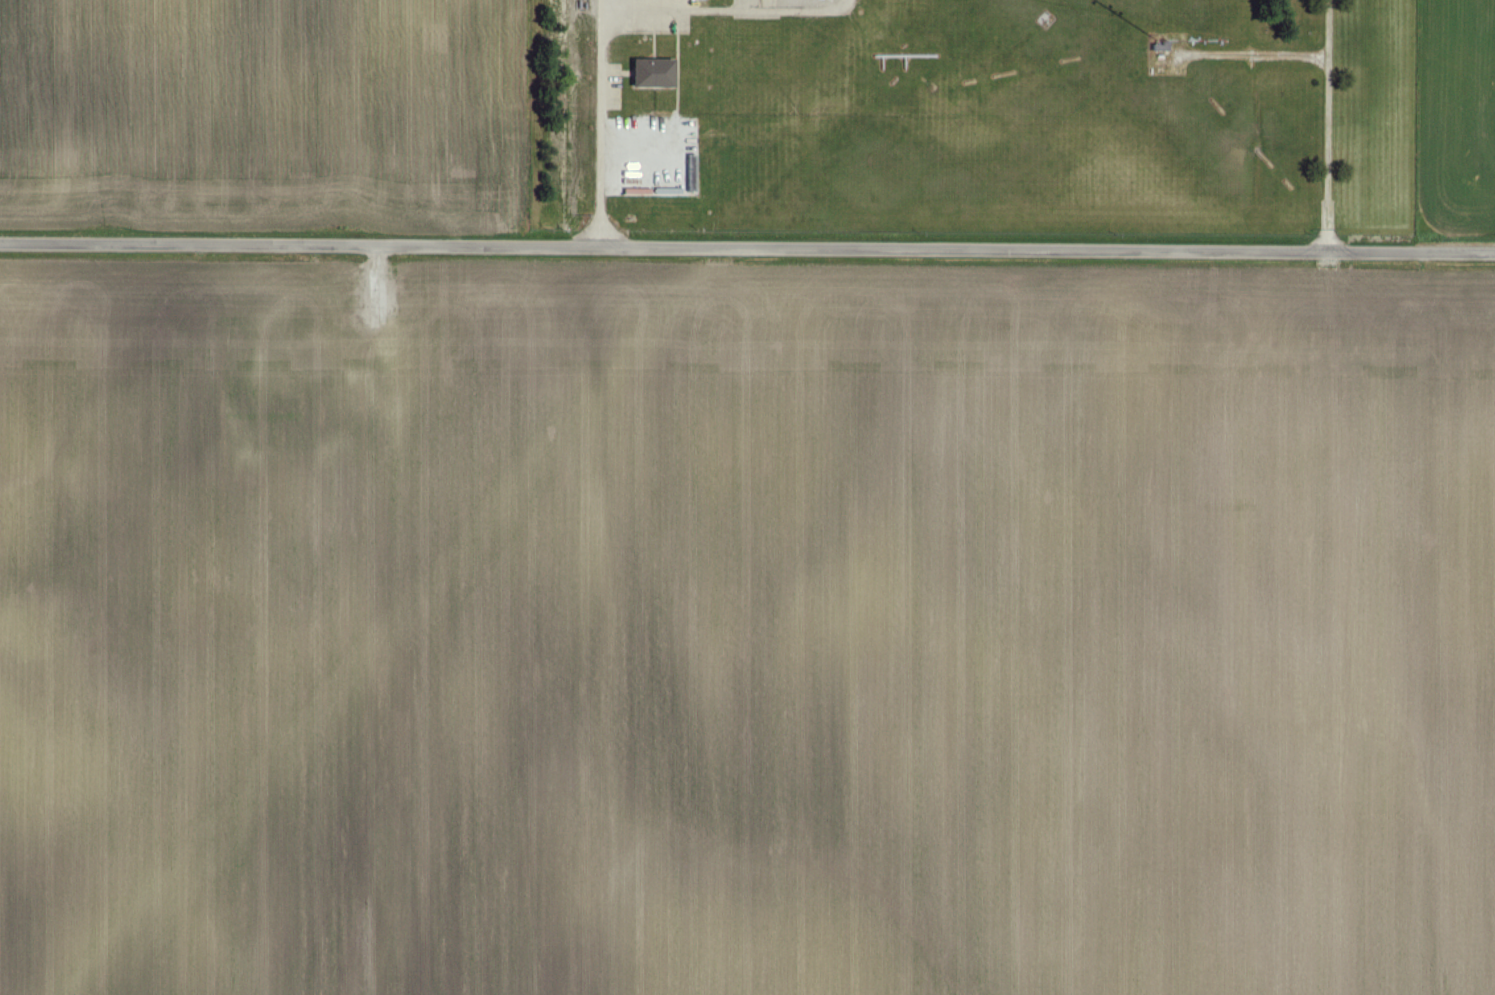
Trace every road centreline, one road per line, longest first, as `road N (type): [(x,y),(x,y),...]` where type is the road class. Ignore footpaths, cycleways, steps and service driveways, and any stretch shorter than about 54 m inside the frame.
road 1 (residential): [(1494,254),(0,243)]
road 2 (residential): [(1328,252),(1328,0)]

